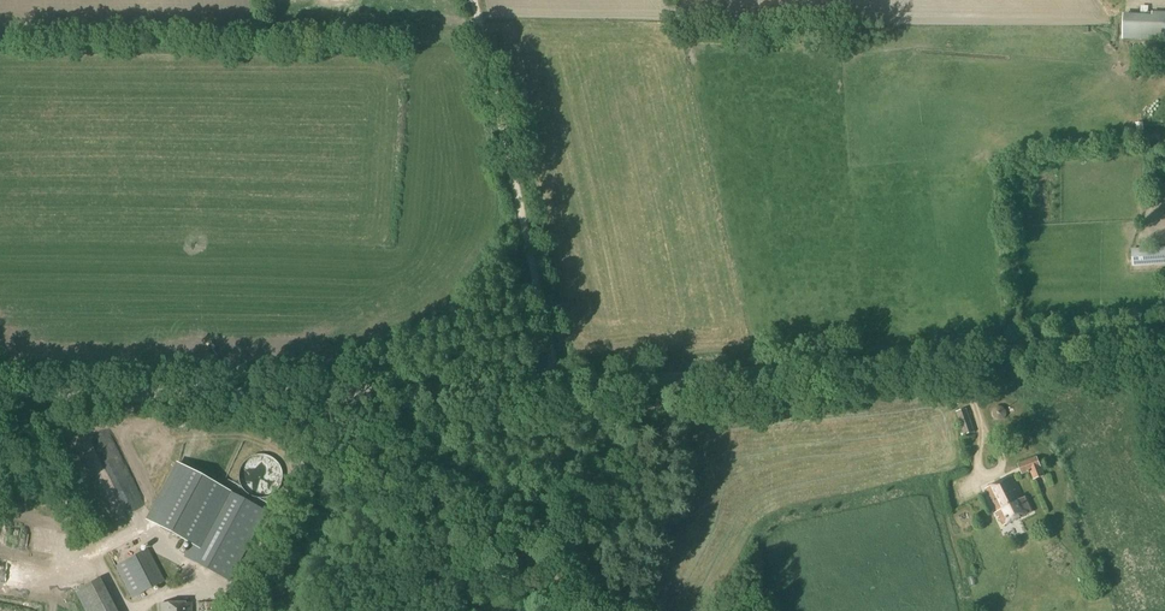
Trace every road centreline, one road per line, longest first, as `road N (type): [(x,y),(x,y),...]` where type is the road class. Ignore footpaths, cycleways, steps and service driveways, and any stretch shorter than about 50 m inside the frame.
road 1 (unclassified): [(557,386),(1164,340)]
road 2 (unclassified): [(557,386),(0,396)]
road 3 (track): [(557,386),(474,0)]
road 4 (track): [(325,435),(518,540),(593,610)]
road 5 (track): [(127,610),(15,397)]
road 6 (track): [(231,610),(325,435)]

